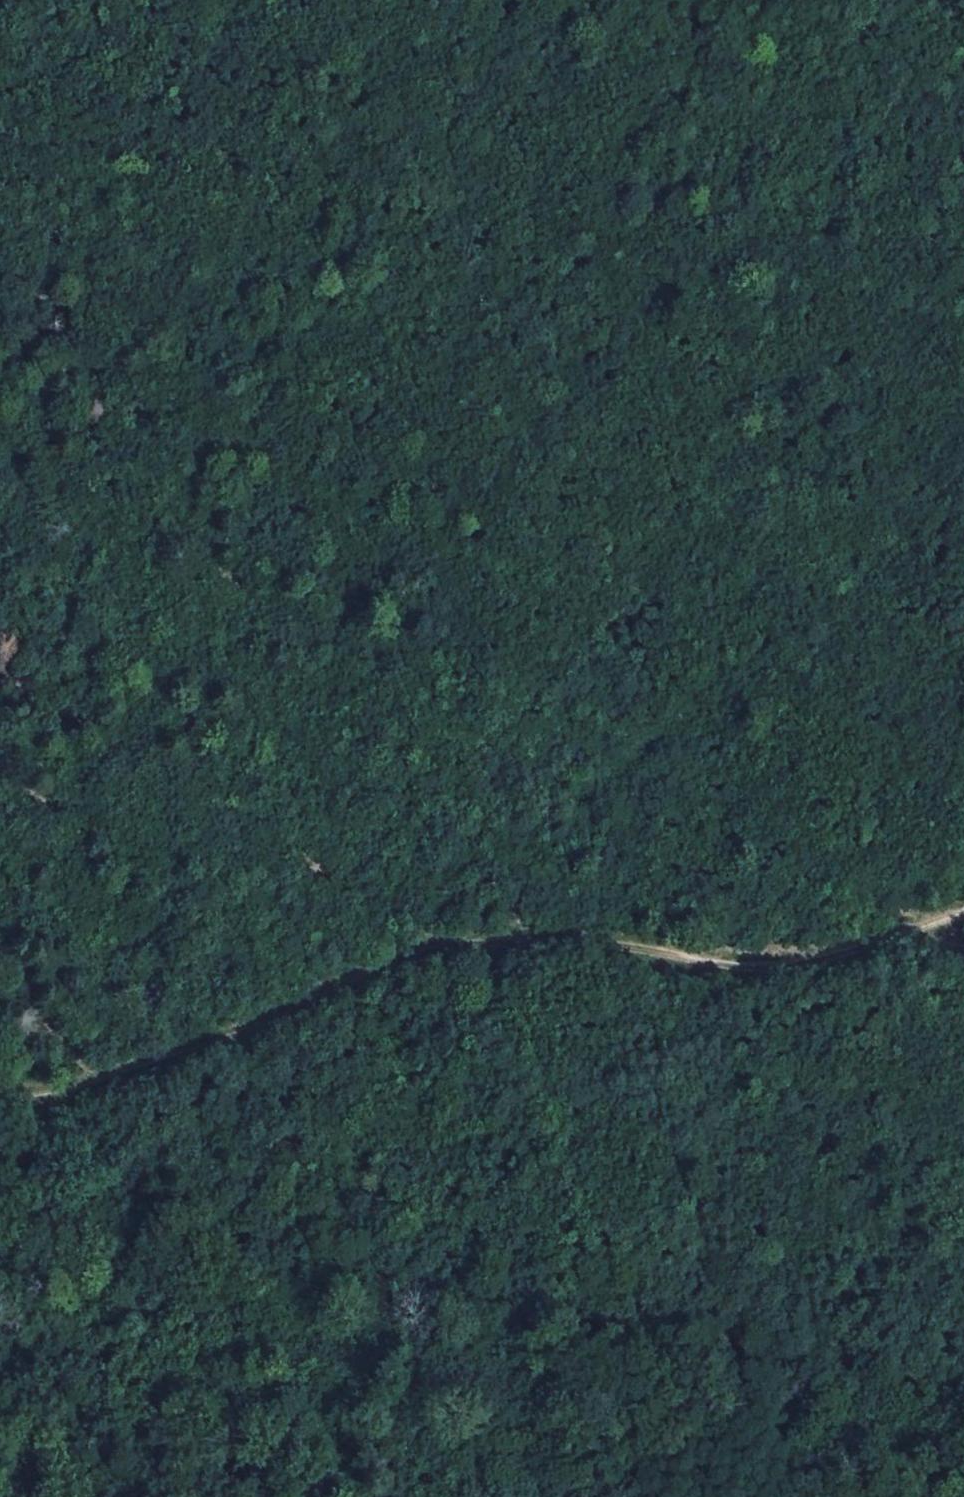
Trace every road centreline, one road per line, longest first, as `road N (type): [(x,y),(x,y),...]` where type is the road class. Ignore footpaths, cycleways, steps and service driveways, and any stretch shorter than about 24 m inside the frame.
road 1 (track): [(963,919),(898,942),(726,965),(577,937),(441,954),(212,1049),(122,1075),(0,1091)]

